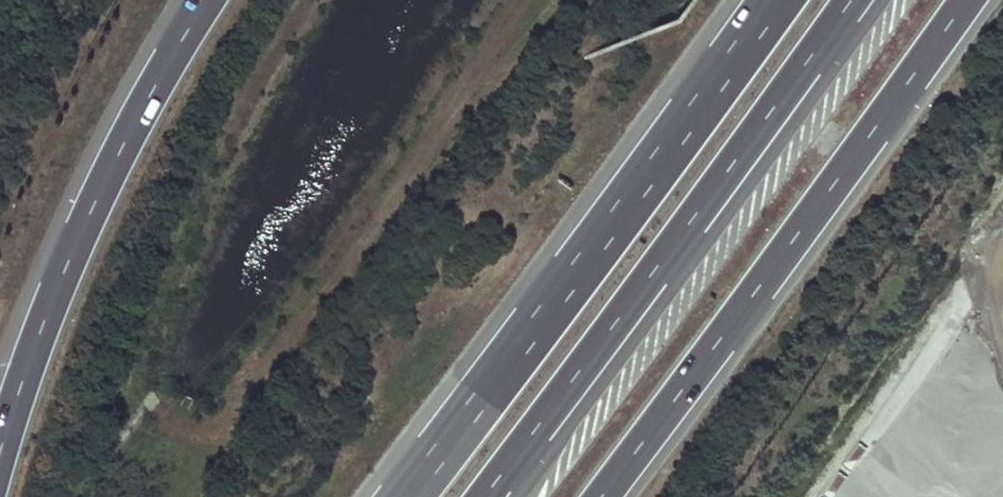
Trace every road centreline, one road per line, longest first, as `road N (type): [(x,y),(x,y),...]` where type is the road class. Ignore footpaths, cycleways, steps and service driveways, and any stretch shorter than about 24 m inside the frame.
road 1 (motorway): [(481,496),(850,0)]
road 2 (motorway): [(773,0),(405,496)]
road 3 (motorway): [(600,496),(967,0)]
road 4 (motorway): [(202,0),(92,194),(17,369),(0,436)]

